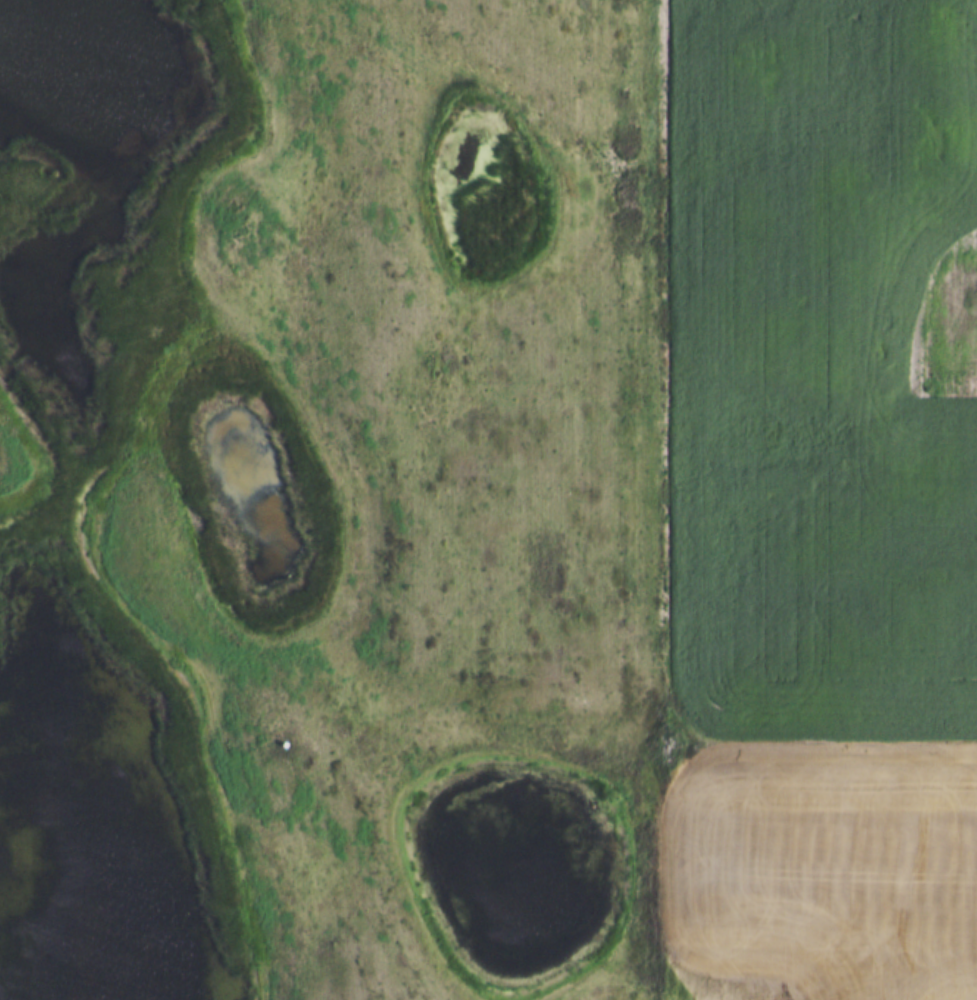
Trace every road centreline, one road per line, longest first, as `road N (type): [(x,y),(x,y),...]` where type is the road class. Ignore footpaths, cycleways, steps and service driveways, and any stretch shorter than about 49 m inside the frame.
road 1 (track): [(662,999),(654,0)]

